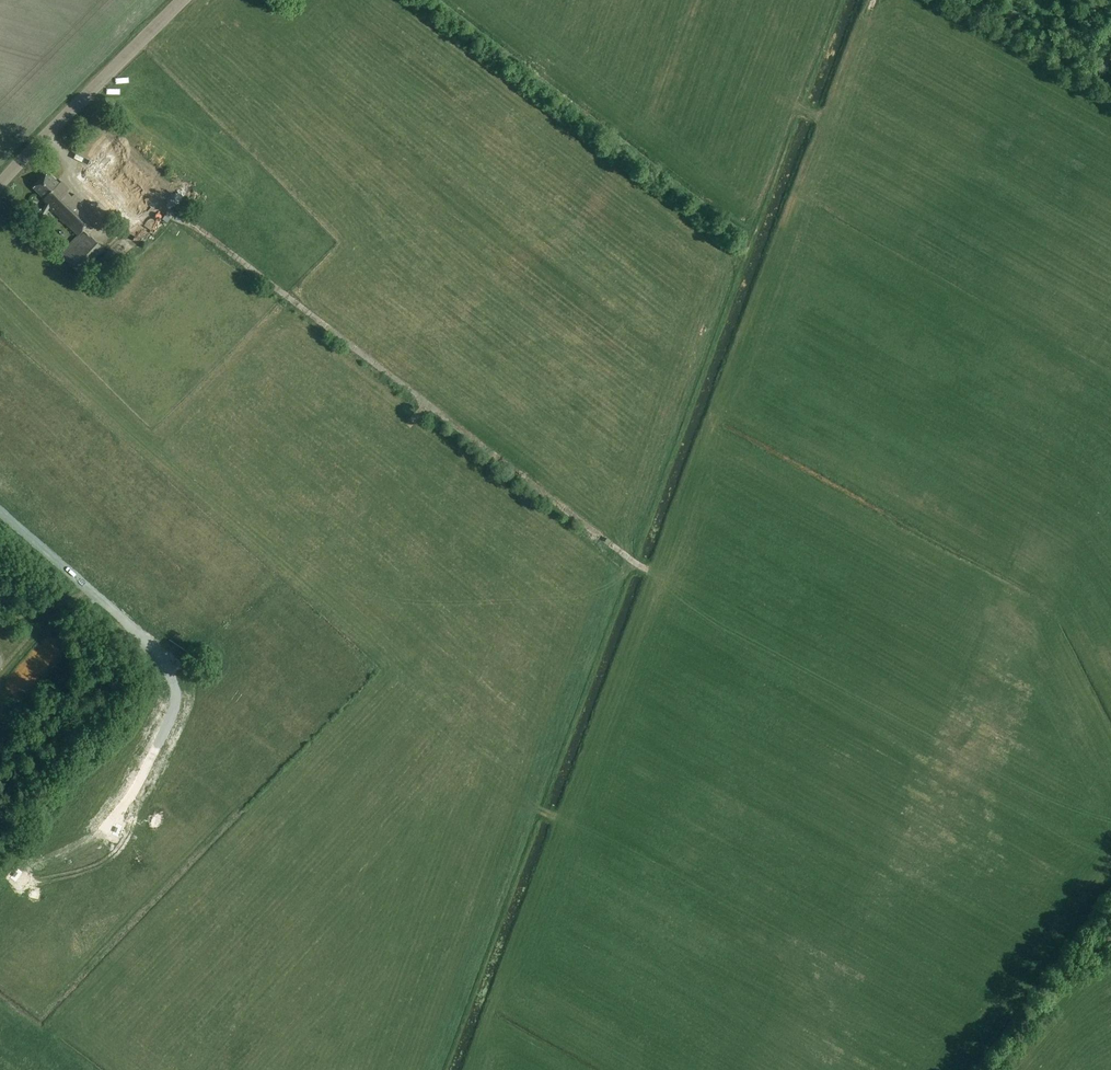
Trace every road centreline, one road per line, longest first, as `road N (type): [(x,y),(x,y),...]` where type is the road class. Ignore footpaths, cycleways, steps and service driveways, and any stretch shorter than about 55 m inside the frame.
road 1 (tertiary): [(0,184),(184,0)]

